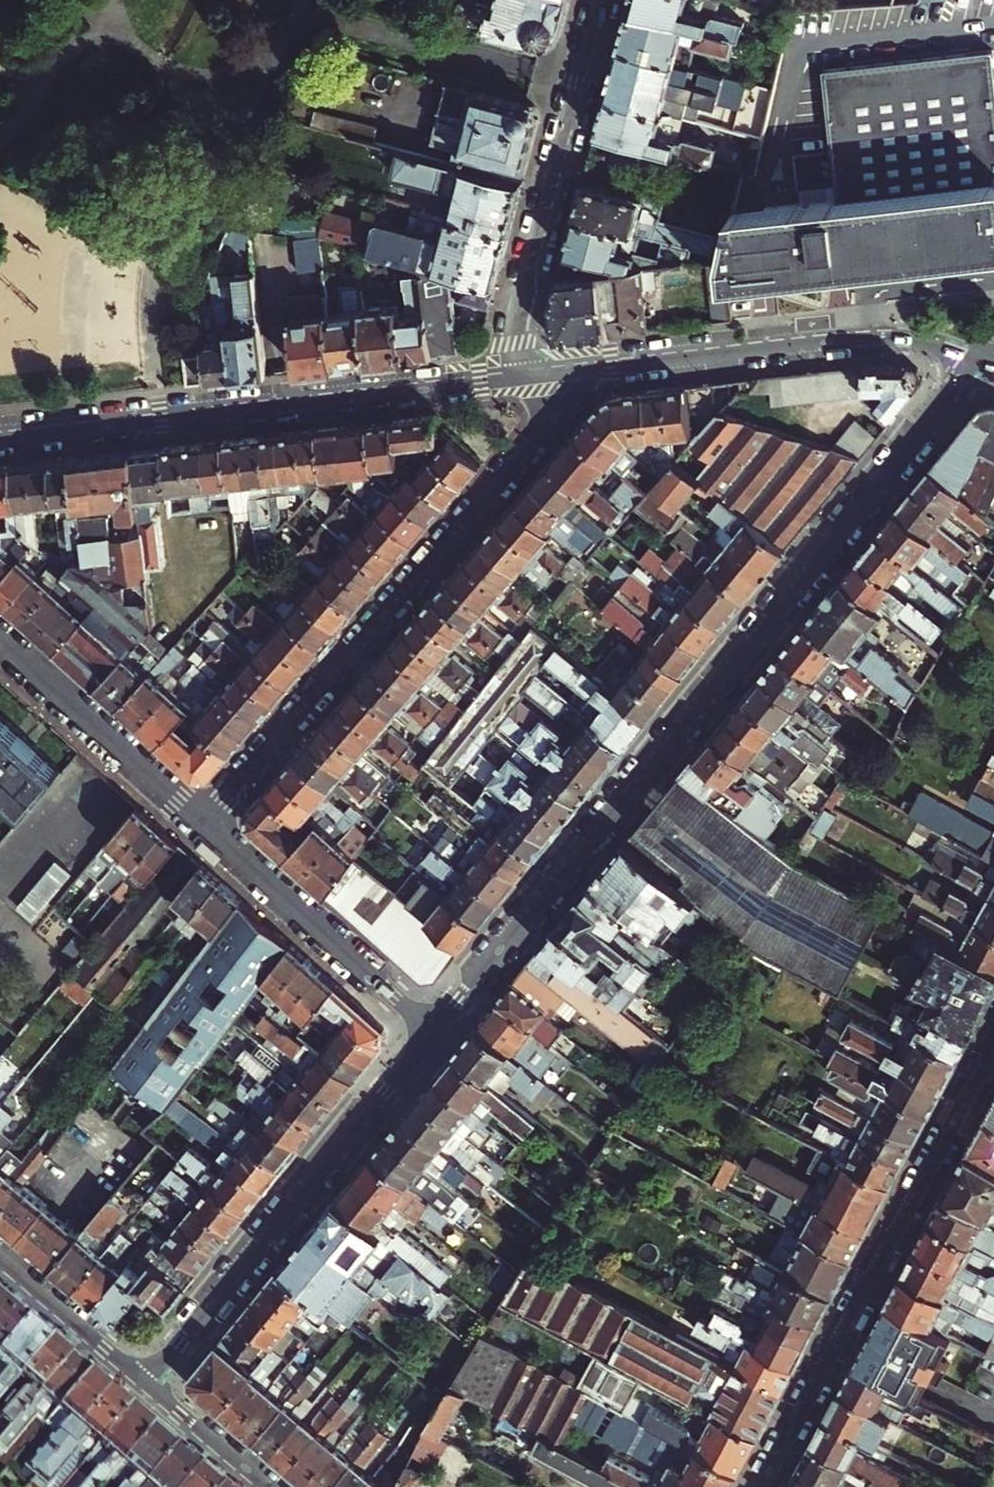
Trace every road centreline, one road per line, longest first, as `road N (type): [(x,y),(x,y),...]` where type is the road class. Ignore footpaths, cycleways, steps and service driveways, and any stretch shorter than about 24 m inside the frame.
road 1 (residential): [(974,363),(431,1034)]
road 2 (residential): [(207,821),(593,371)]
road 3 (residential): [(0,441),(515,381)]
road 4 (residential): [(764,1486),(993,1051)]
road 5 (residential): [(431,1034),(141,1381)]
road 6 (residential): [(599,0),(516,325),(515,381)]
road 7 (residential): [(593,371),(873,340),(927,343),(974,363)]
road 8 (residential): [(207,821),(431,1034)]
road 9 (residential): [(0,639),(207,821)]
road 10 (residential): [(141,1381),(0,1264)]
road 11 (residential): [(265,1486),(141,1381)]

